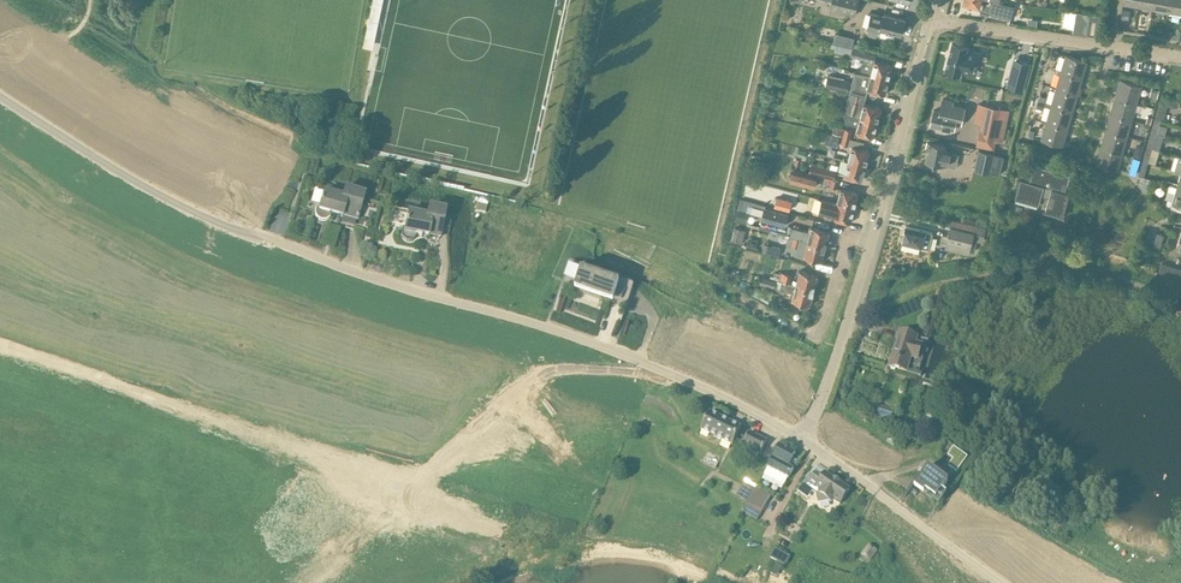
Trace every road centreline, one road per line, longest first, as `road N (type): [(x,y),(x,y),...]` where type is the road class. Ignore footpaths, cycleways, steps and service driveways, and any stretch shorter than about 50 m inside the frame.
road 1 (unclassified): [(801,439),(628,358),(270,240),(0,74)]
road 2 (track): [(423,470),(538,383),(665,373)]
road 3 (residential): [(1180,58),(929,18)]
road 4 (unclassified): [(1000,582),(801,439)]
road 5 (unclassified): [(870,242),(929,18)]
road 6 (unclassified): [(801,439),(836,360),(870,242)]
road 7 (residential): [(870,242),(845,243),(821,327),(802,330)]

